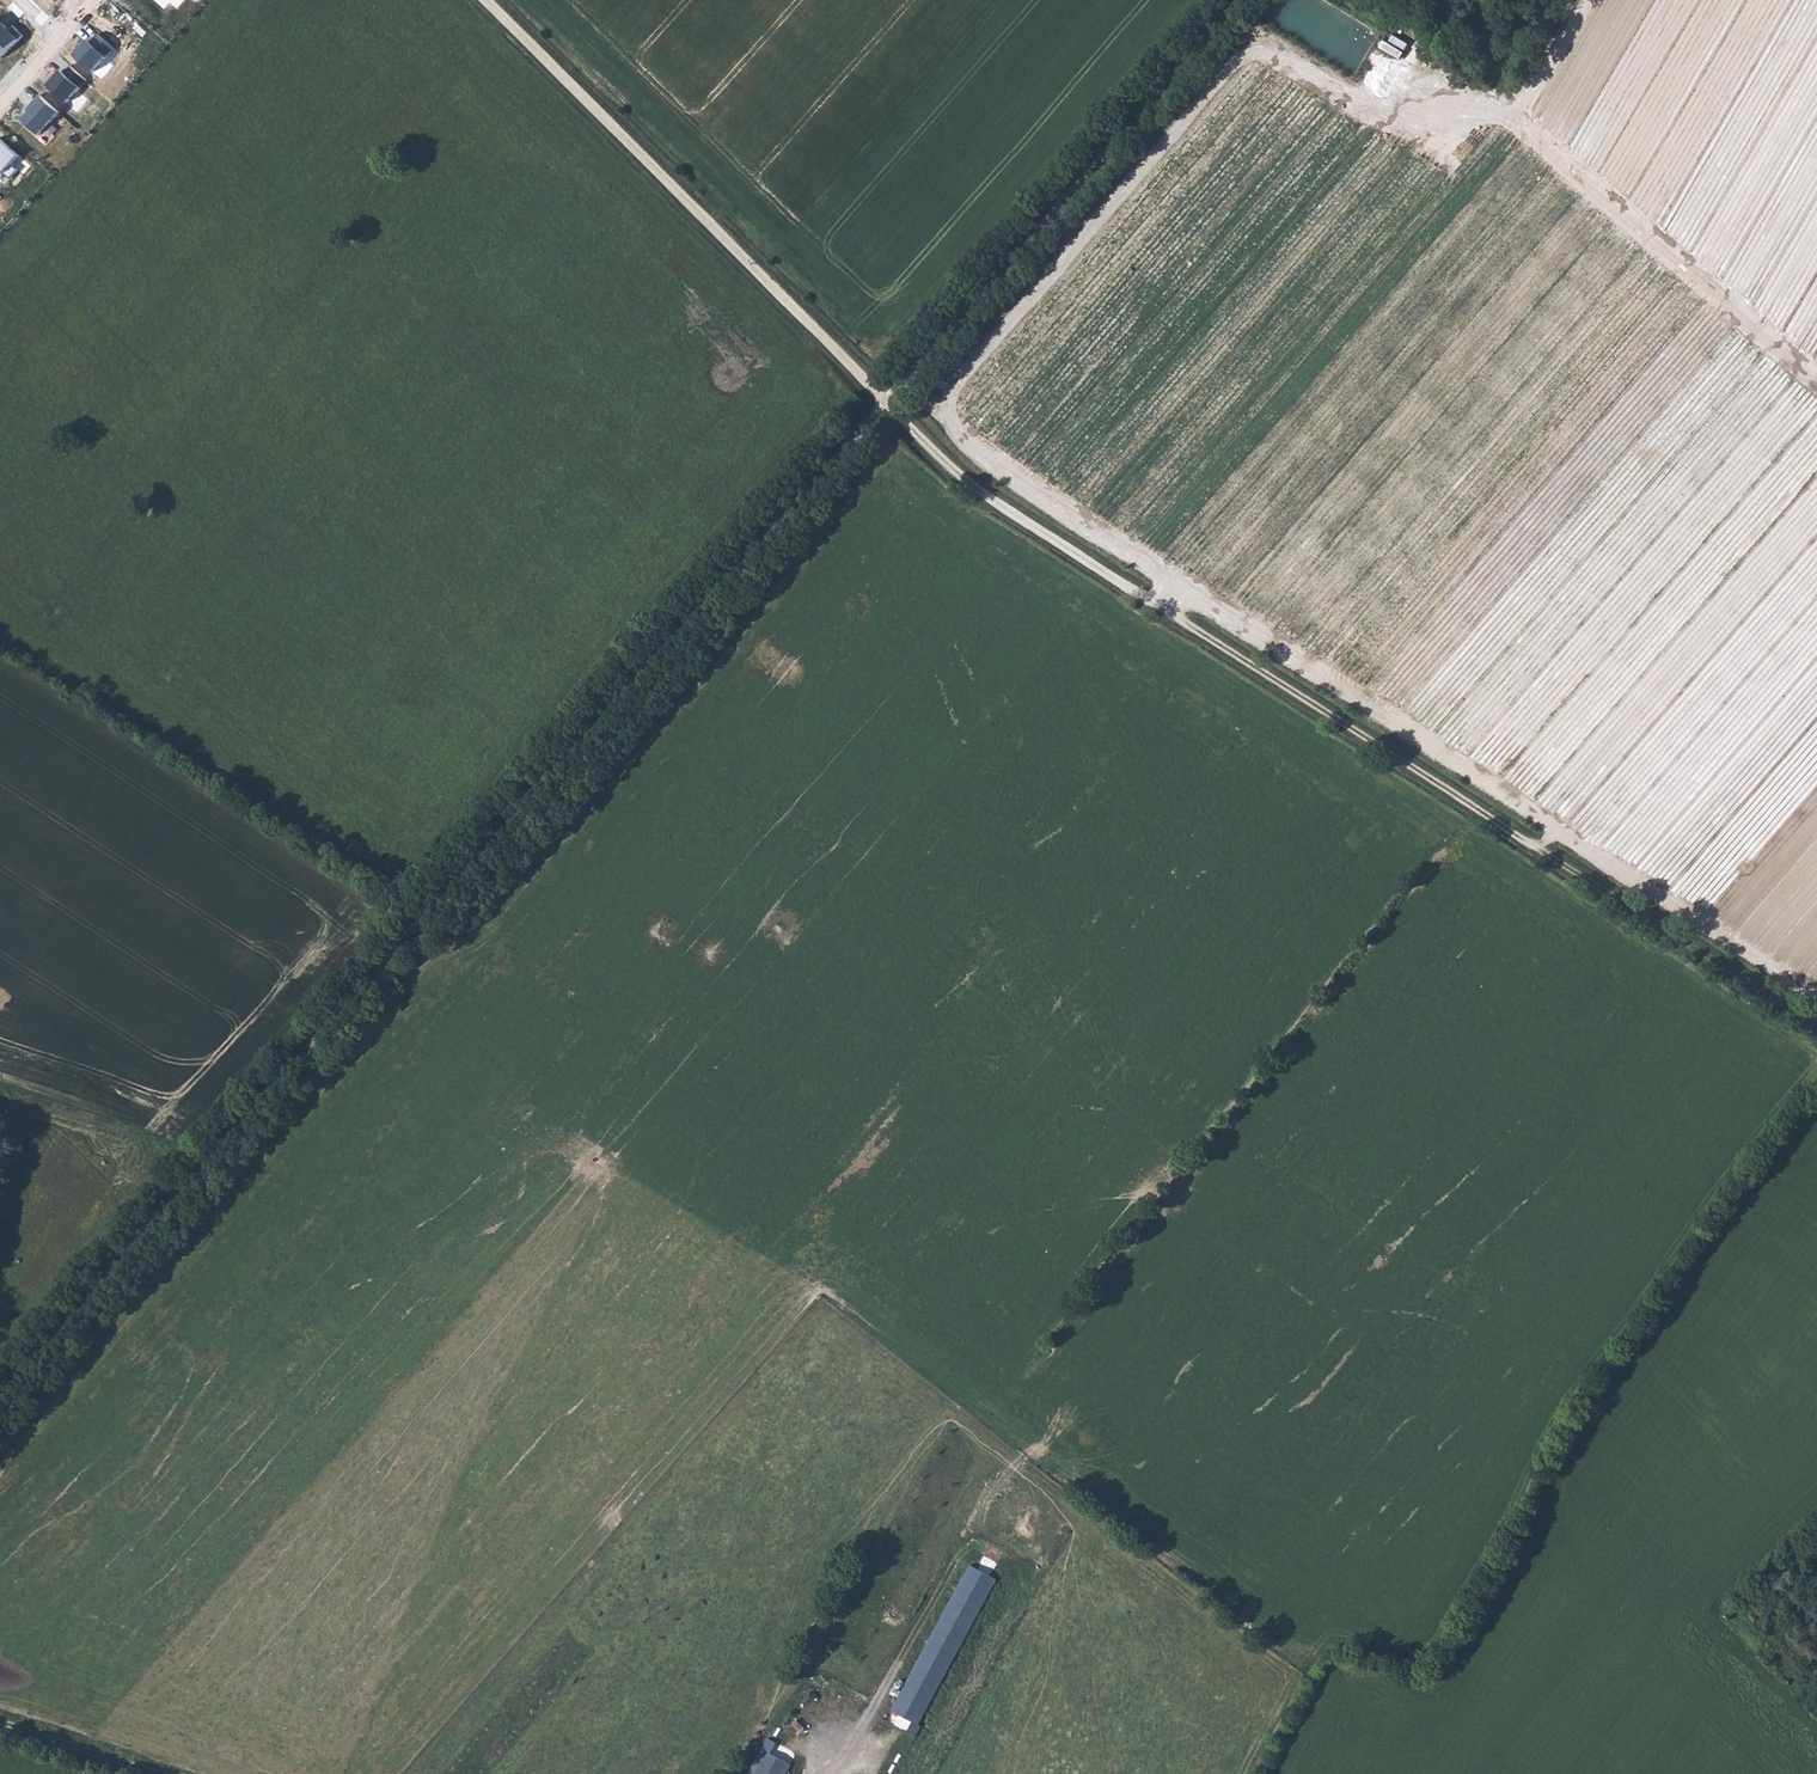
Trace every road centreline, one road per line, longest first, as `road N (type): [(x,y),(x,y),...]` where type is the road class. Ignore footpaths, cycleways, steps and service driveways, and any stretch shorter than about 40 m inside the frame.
road 1 (track): [(884,403),(950,468),(1016,517),(1816,1023)]
road 2 (track): [(489,0),(884,403)]
road 3 (track): [(0,1721),(159,1773)]

